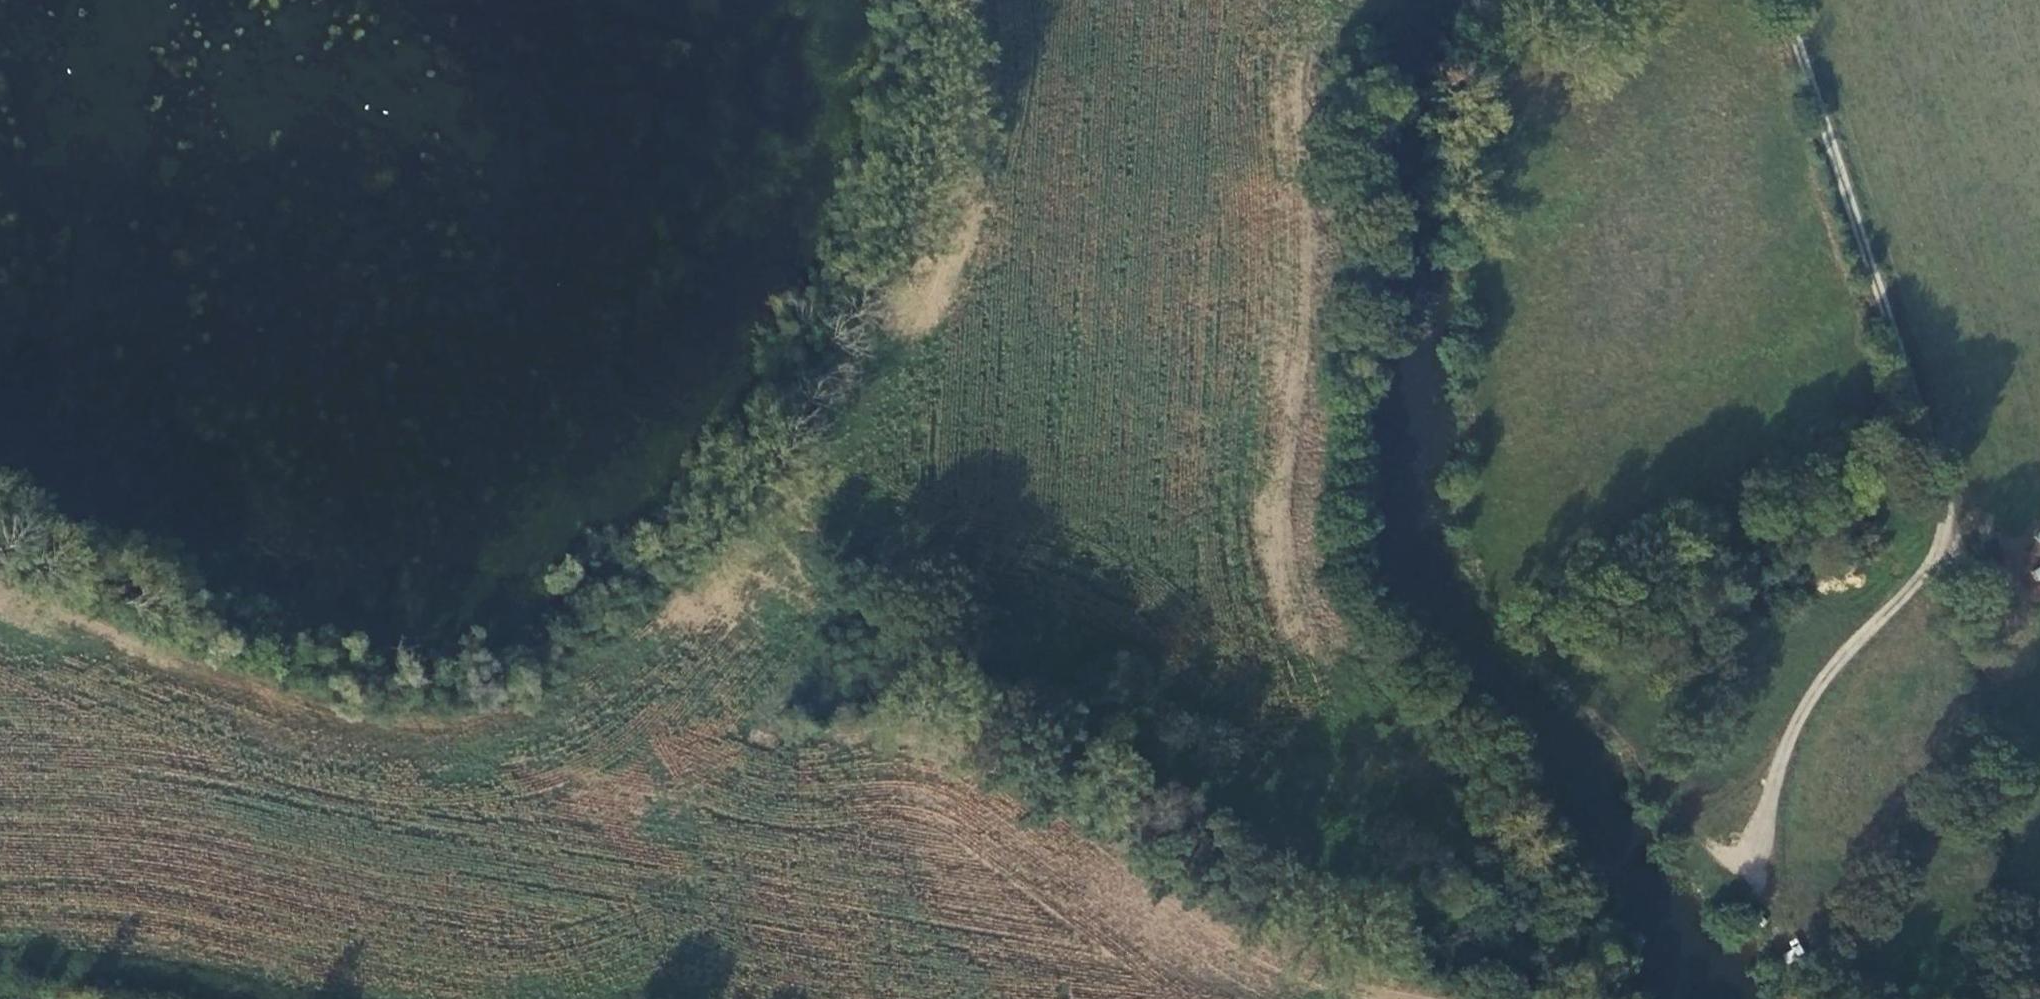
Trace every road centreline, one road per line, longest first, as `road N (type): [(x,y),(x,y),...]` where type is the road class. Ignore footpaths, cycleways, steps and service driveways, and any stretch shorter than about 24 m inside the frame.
road 1 (track): [(1784,0),(1941,466),(1950,525),(1935,562),(1823,681),(1738,857)]

